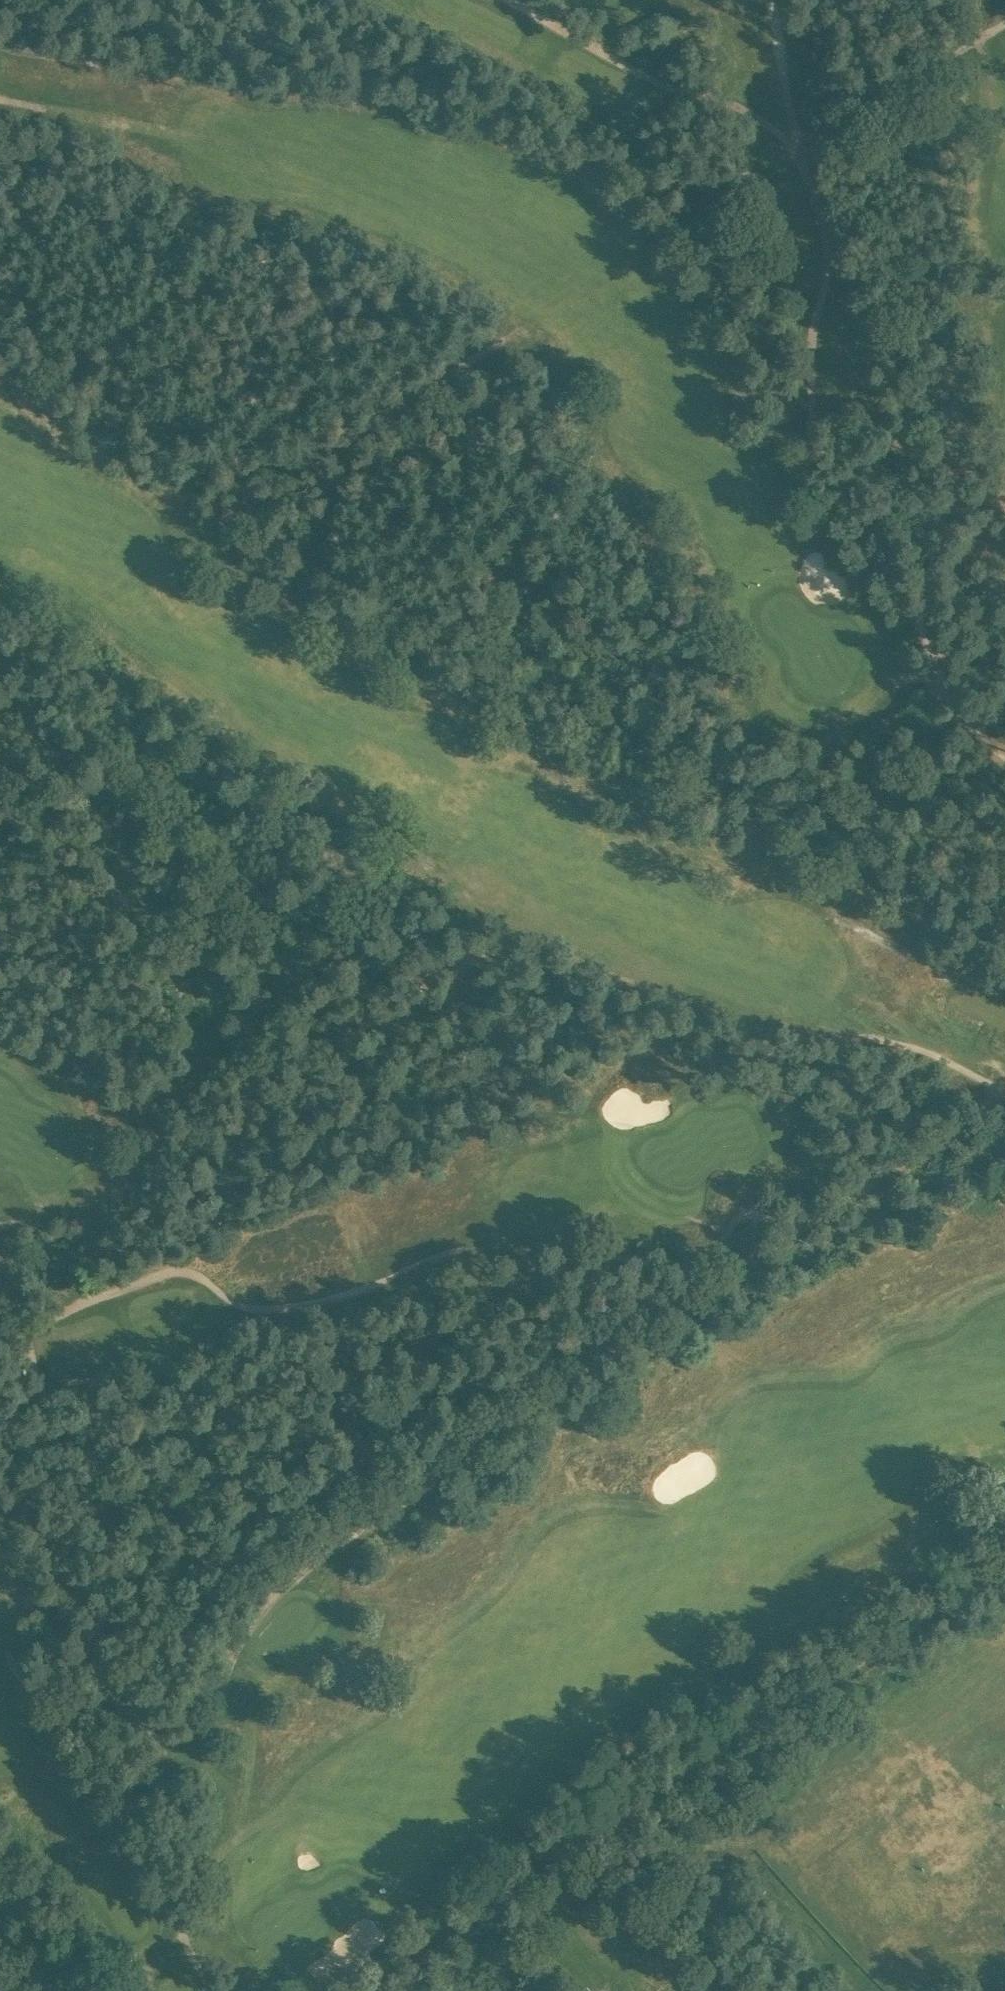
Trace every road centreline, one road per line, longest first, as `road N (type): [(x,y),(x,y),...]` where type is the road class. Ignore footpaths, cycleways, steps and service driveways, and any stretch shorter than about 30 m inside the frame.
road 1 (track): [(242,1598),(1004,1086)]
road 2 (track): [(1004,1566),(340,1990)]
road 3 (track): [(686,228),(1004,14)]

